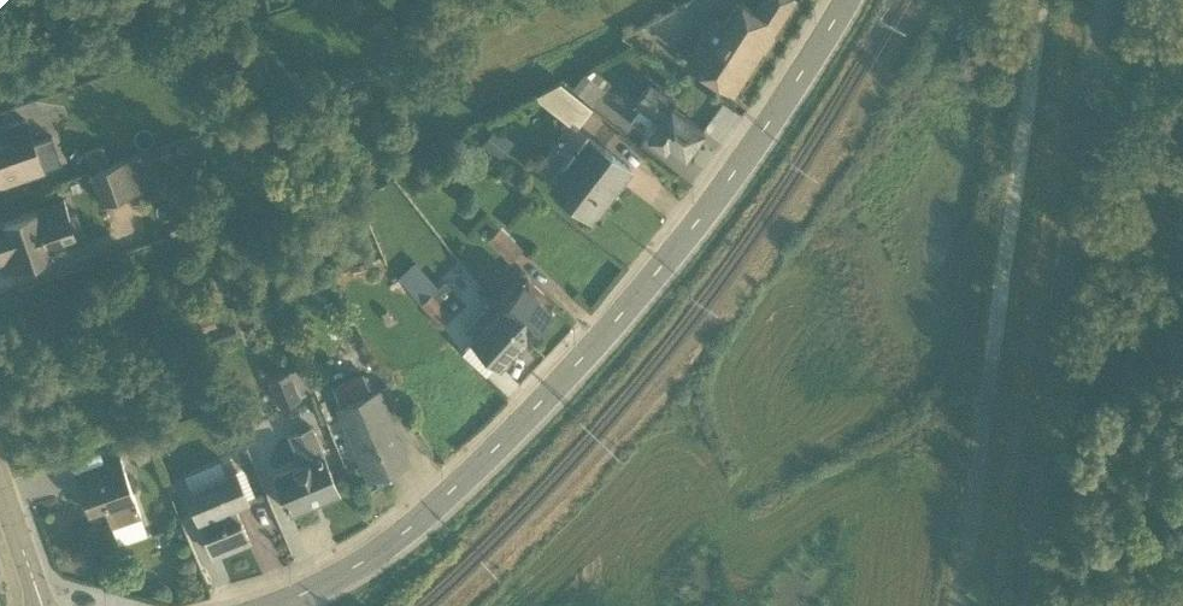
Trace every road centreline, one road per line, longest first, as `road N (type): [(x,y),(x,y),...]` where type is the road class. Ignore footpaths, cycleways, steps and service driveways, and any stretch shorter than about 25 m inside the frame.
road 1 (tertiary): [(847,0),(716,198),(555,388),(393,541),(269,605)]
road 2 (residential): [(40,605),(0,486)]

